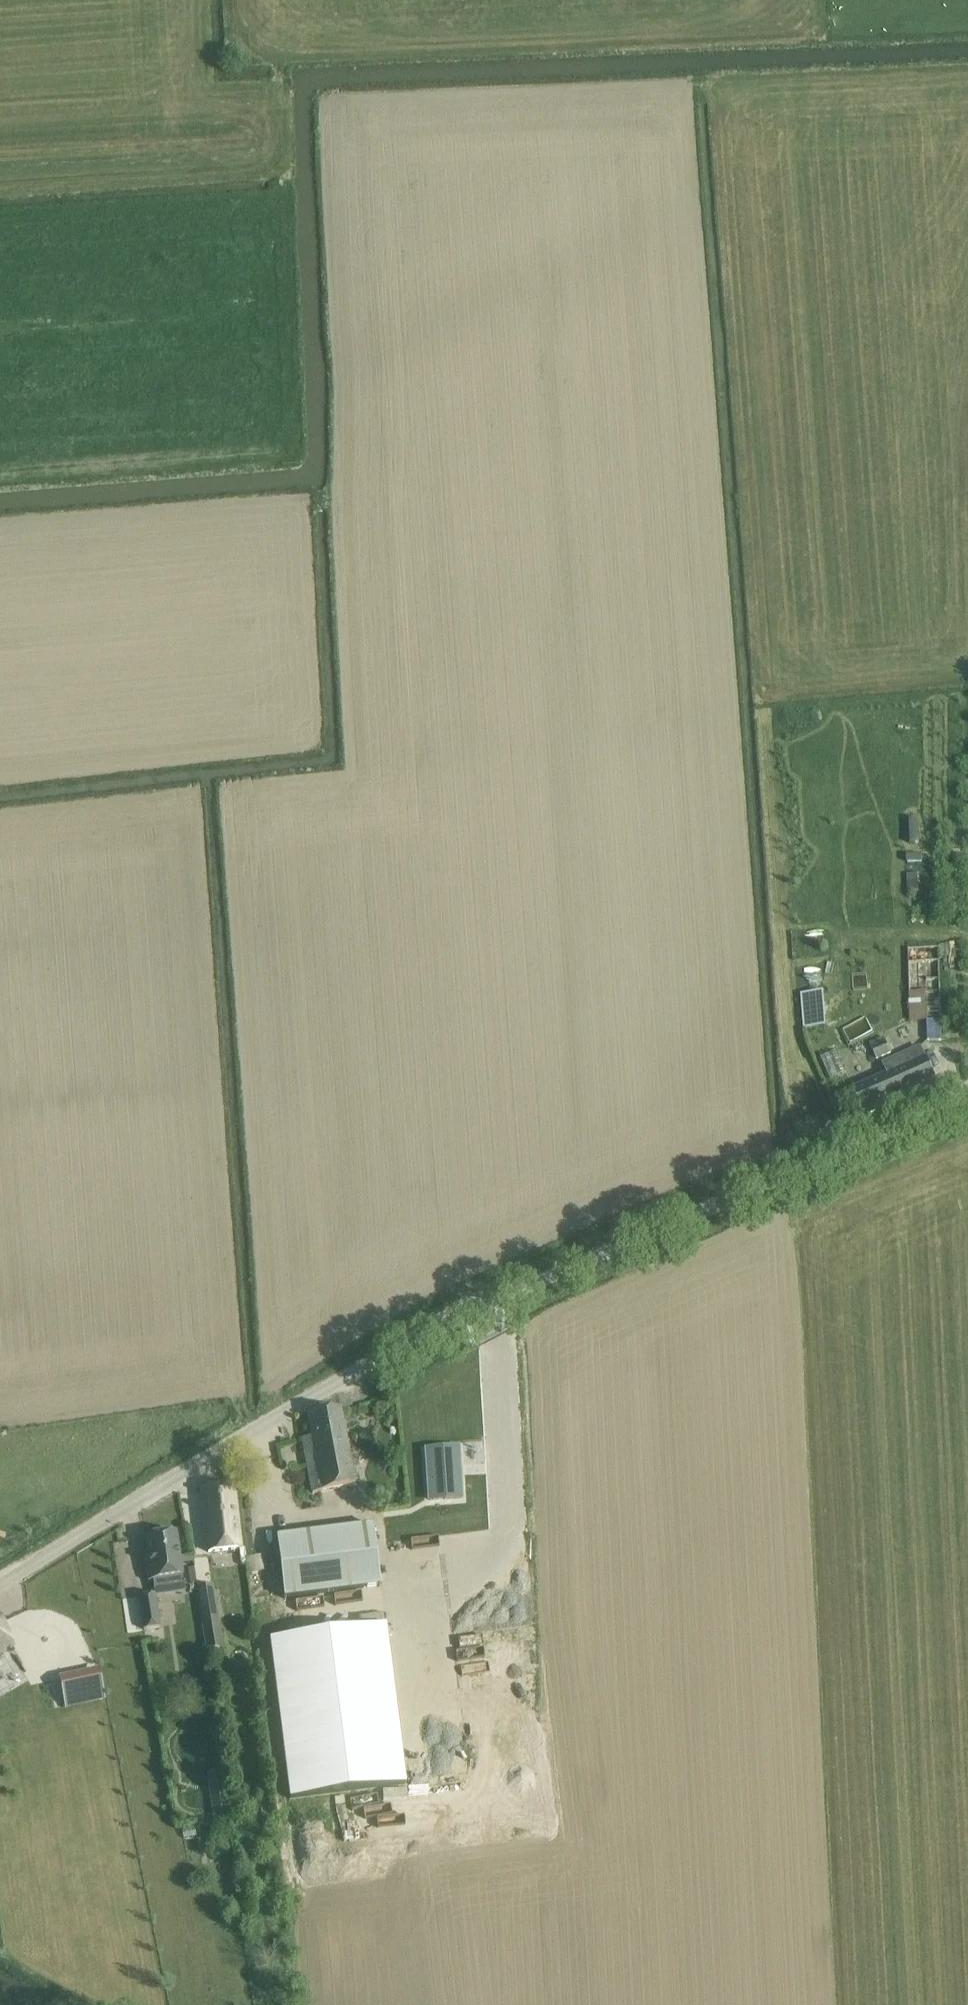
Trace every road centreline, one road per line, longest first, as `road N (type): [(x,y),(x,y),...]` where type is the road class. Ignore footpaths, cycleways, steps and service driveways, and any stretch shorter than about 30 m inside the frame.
road 1 (unclassified): [(0,1583),(376,1360),(967,1088)]

